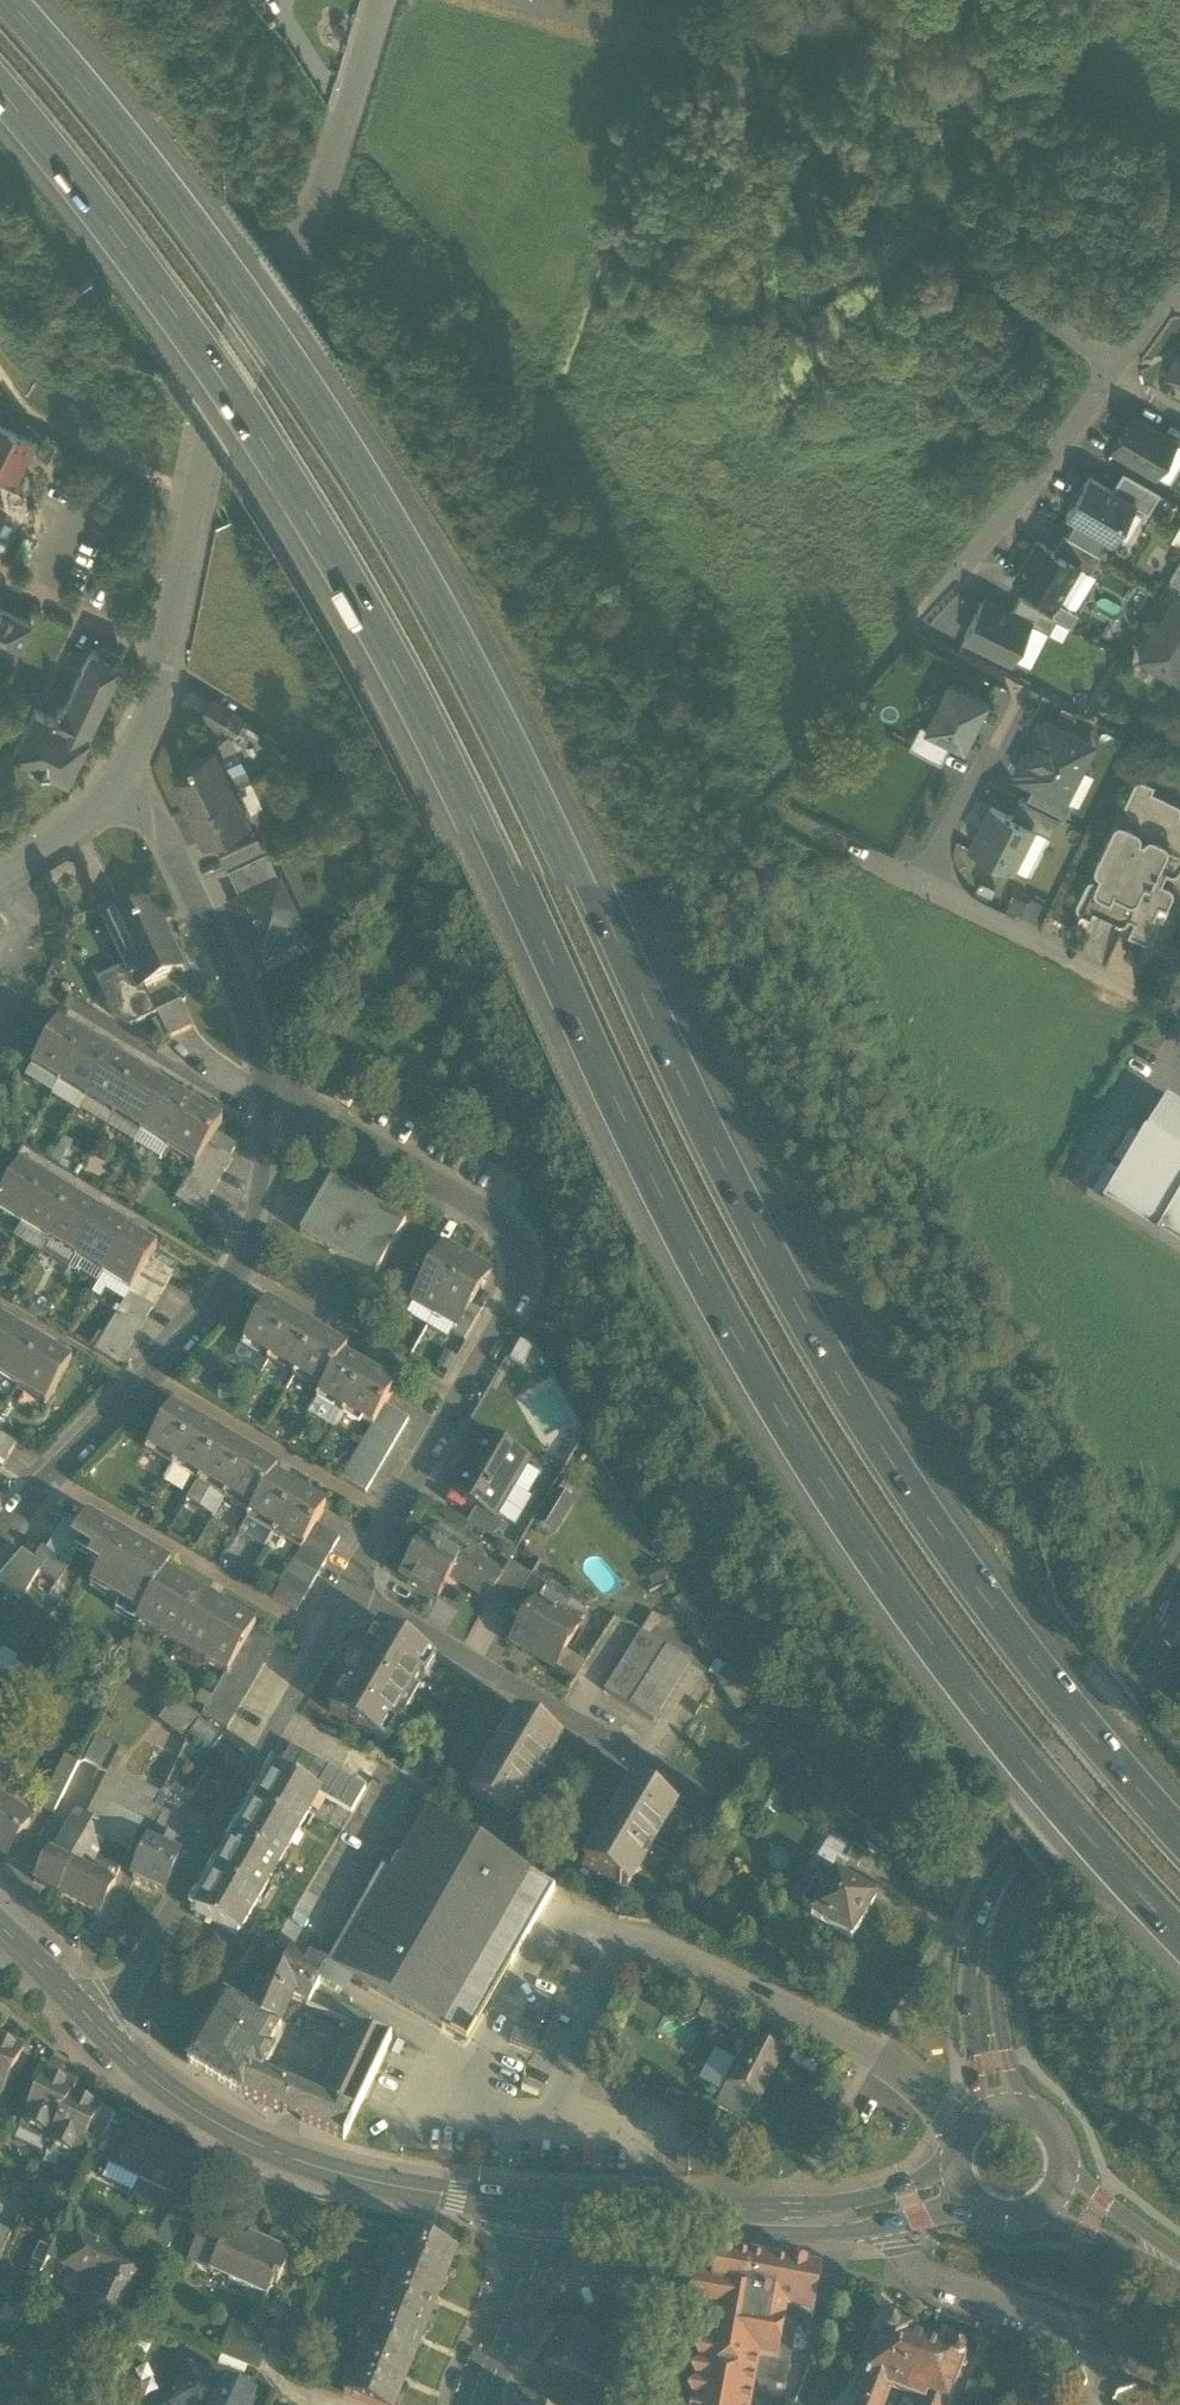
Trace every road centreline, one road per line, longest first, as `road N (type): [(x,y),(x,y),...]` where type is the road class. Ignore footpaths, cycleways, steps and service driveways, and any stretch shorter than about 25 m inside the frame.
road 1 (motorway): [(0,79),(178,307),(344,557),(455,772),(684,1260),(775,1427),(993,1744),(1179,1950)]
road 2 (motorway): [(1179,1851),(1026,1671),(830,1385),(693,1132),(515,739),(336,422),(221,250),(14,0)]
road 3 (residential): [(167,656),(207,442),(321,194),(379,0)]
road 4 (residential): [(353,1592),(525,1275),(510,1232),(324,1118),(268,1093)]
road 5 (tertiary): [(998,2110),(983,2012),(991,1927),(1095,1733),(1179,1598)]
road 6 (residential): [(0,1536),(219,1301),(252,1235),(267,1180),(268,1093)]
road 7 (residential): [(100,2031),(353,1592)]
road 8 (secondary): [(542,2210),(310,2167),(235,2135),(166,2091),(100,2031)]
road 9 (residential): [(908,630),(1179,282)]
road 10 (residential): [(707,1799),(353,1592)]
road 11 (residential): [(841,2220),(897,2244),(940,2283),(1179,2367)]
road 12 (residential): [(268,1093),(162,828),(115,786)]
road 13 (secondary): [(841,2220),(542,2210)]
road 14 (residential): [(1179,1007),(923,886)]
road 15 (unclassified): [(476,2404),(542,2210)]
road 16 (residential): [(0,576),(167,656)]
road 17 (residential): [(0,873),(63,833),(115,786)]
road 18 (secondary): [(1058,2193),(1179,2270)]
road 19 (residential): [(923,886),(987,759)]
road 20 (residential): [(115,786),(167,656)]
road 21 (secondary): [(100,2031),(0,1934)]
road 22 (secondary): [(1058,2193),(1066,2162),(1055,2132),(1030,2112),(998,2110)]
road 23 (secondary): [(960,2187),(841,2220)]

